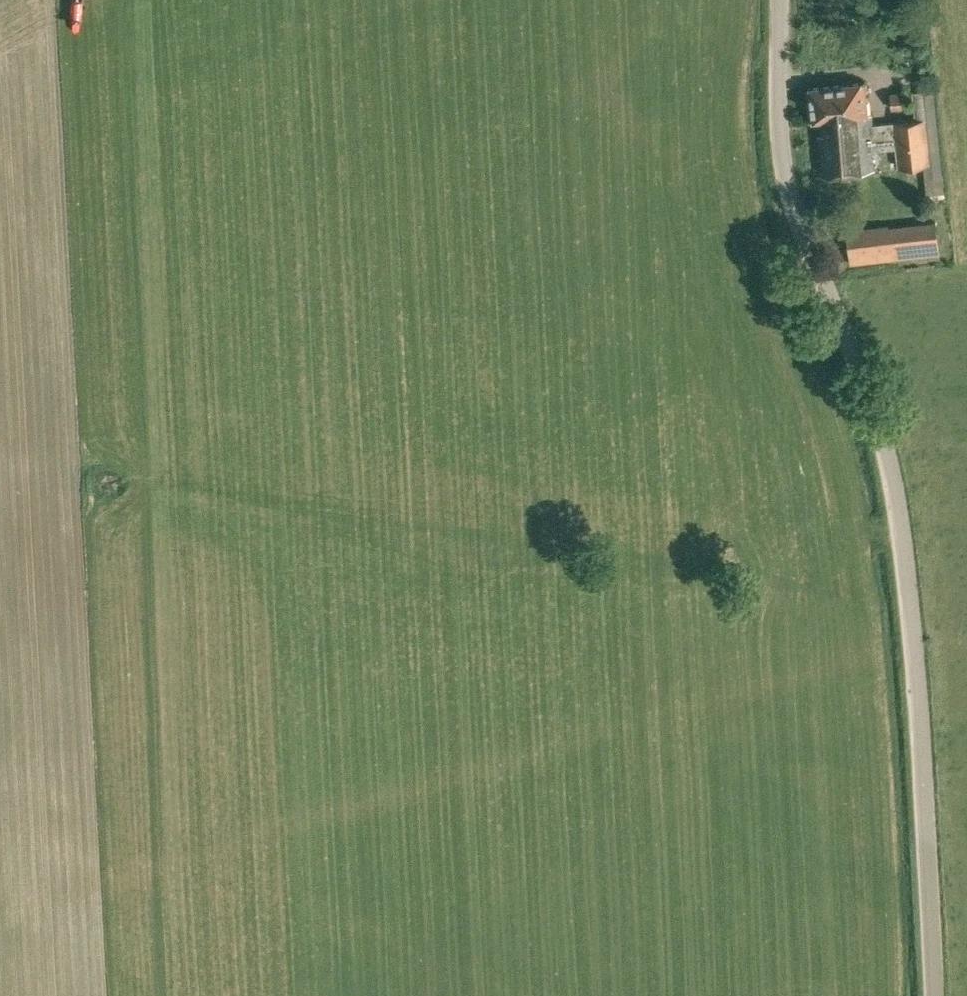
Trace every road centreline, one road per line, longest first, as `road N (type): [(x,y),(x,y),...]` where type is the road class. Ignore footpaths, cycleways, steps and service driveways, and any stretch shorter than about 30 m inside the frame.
road 1 (unclassified): [(931,995),(902,538),(882,438),(796,221),(779,143),(779,0)]

